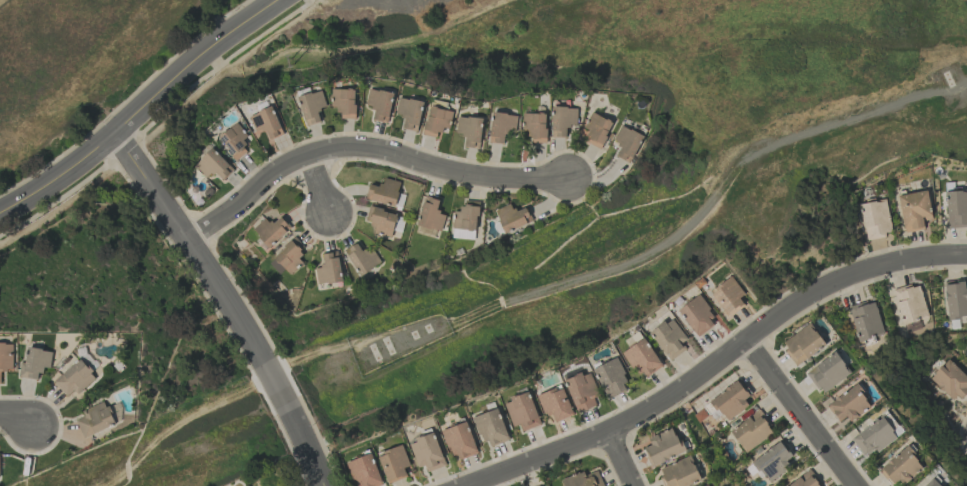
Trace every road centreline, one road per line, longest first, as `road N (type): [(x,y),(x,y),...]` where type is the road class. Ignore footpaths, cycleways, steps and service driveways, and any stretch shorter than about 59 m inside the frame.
road 1 (residential): [(469,485),(653,411),(810,295),(898,262),(966,257)]
road 2 (residential): [(187,242),(286,166),(354,149),(478,178),(569,182)]
road 3 (residential): [(322,485),(268,372),(115,134)]
road 4 (tertiary): [(0,214),(115,134),(279,0)]
road 5 (residential): [(747,340),(858,485)]

